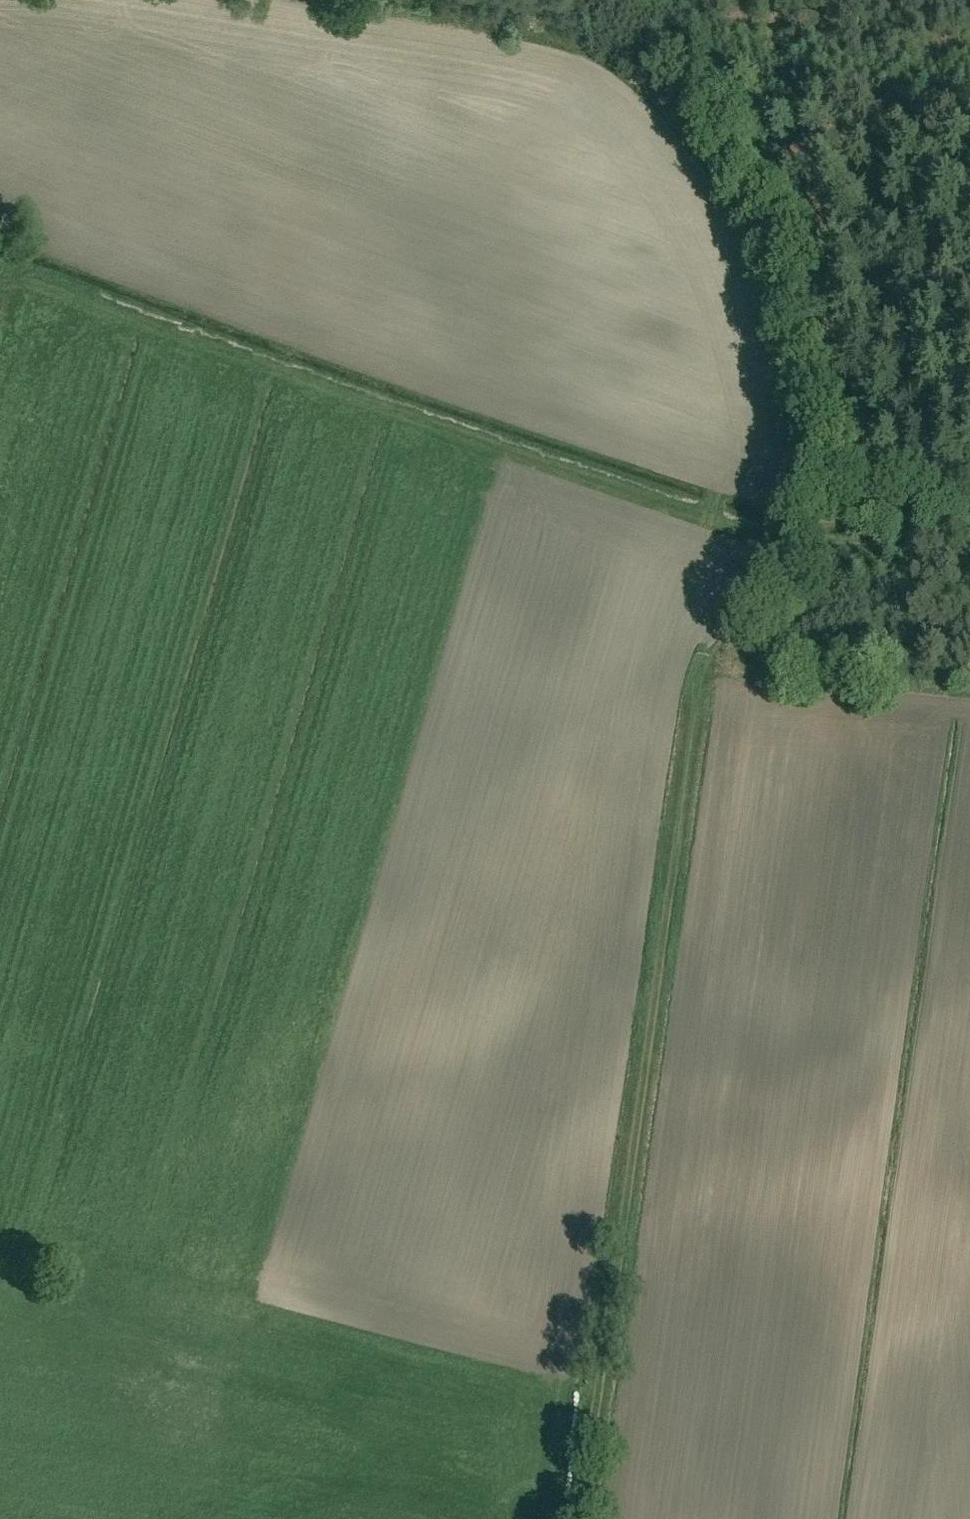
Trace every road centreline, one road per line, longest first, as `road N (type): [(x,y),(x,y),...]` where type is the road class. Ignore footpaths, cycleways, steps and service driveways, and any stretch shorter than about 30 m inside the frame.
road 1 (track): [(713,659),(697,701),(581,1518)]
road 2 (track): [(969,555),(839,564),(773,559)]

